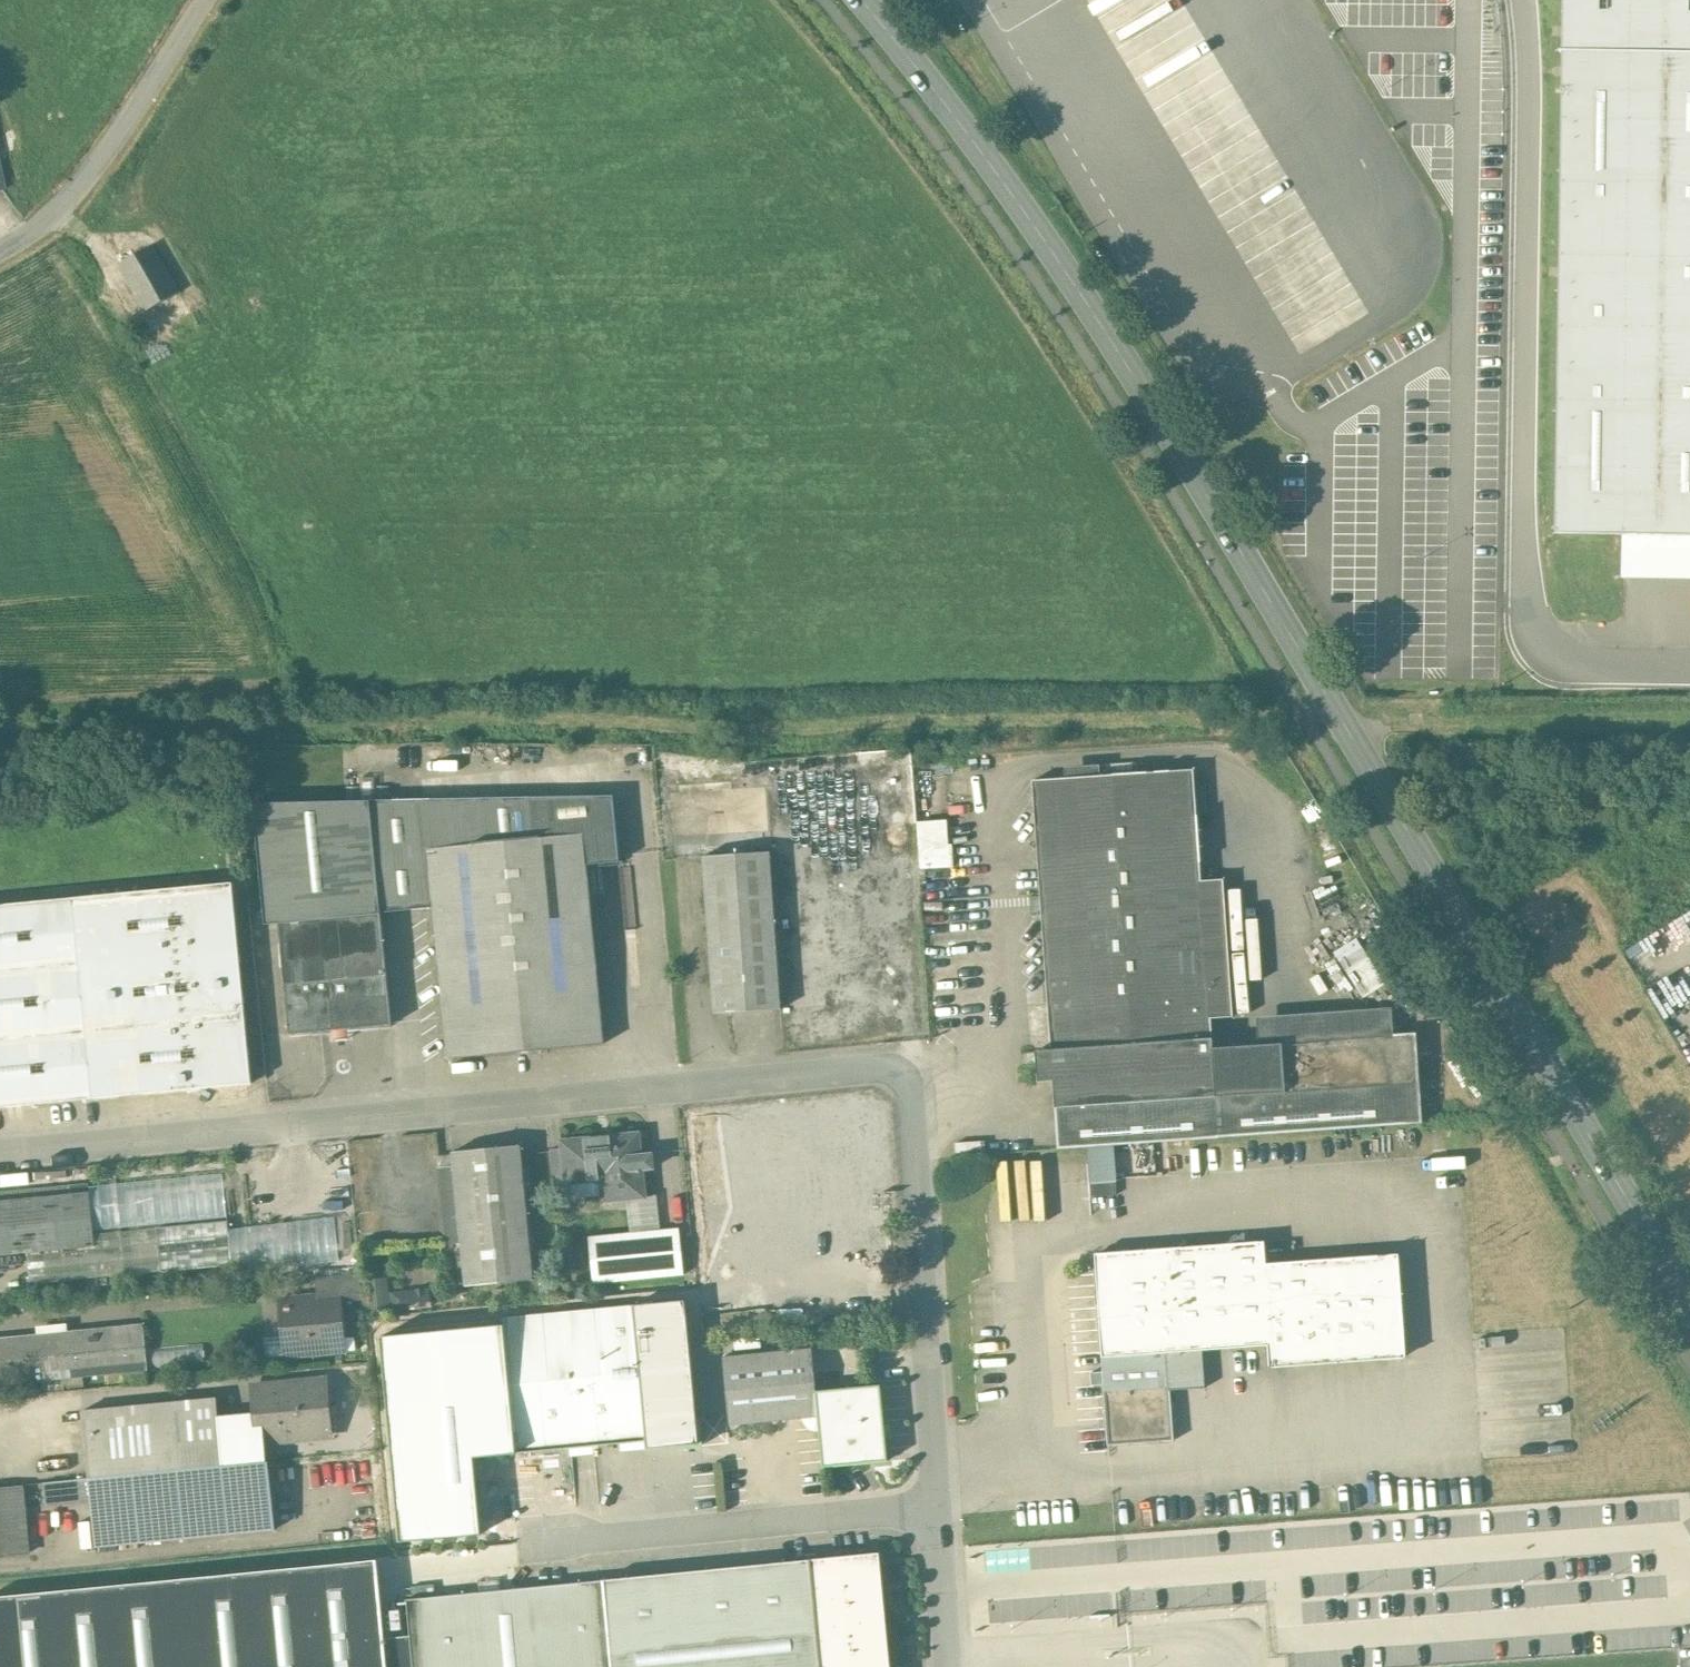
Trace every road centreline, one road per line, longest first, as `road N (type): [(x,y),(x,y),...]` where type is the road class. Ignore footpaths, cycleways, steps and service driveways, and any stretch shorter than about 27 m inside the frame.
road 1 (secondary): [(867,0),(1067,258),(1689,1303)]
road 2 (unclassified): [(943,1504),(912,1076),(882,1061),(0,1146)]
road 3 (unclassified): [(943,1504),(548,1539)]
road 4 (residential): [(205,0),(68,203),(0,248)]
road 5 (unclassified): [(954,1666),(943,1504)]

